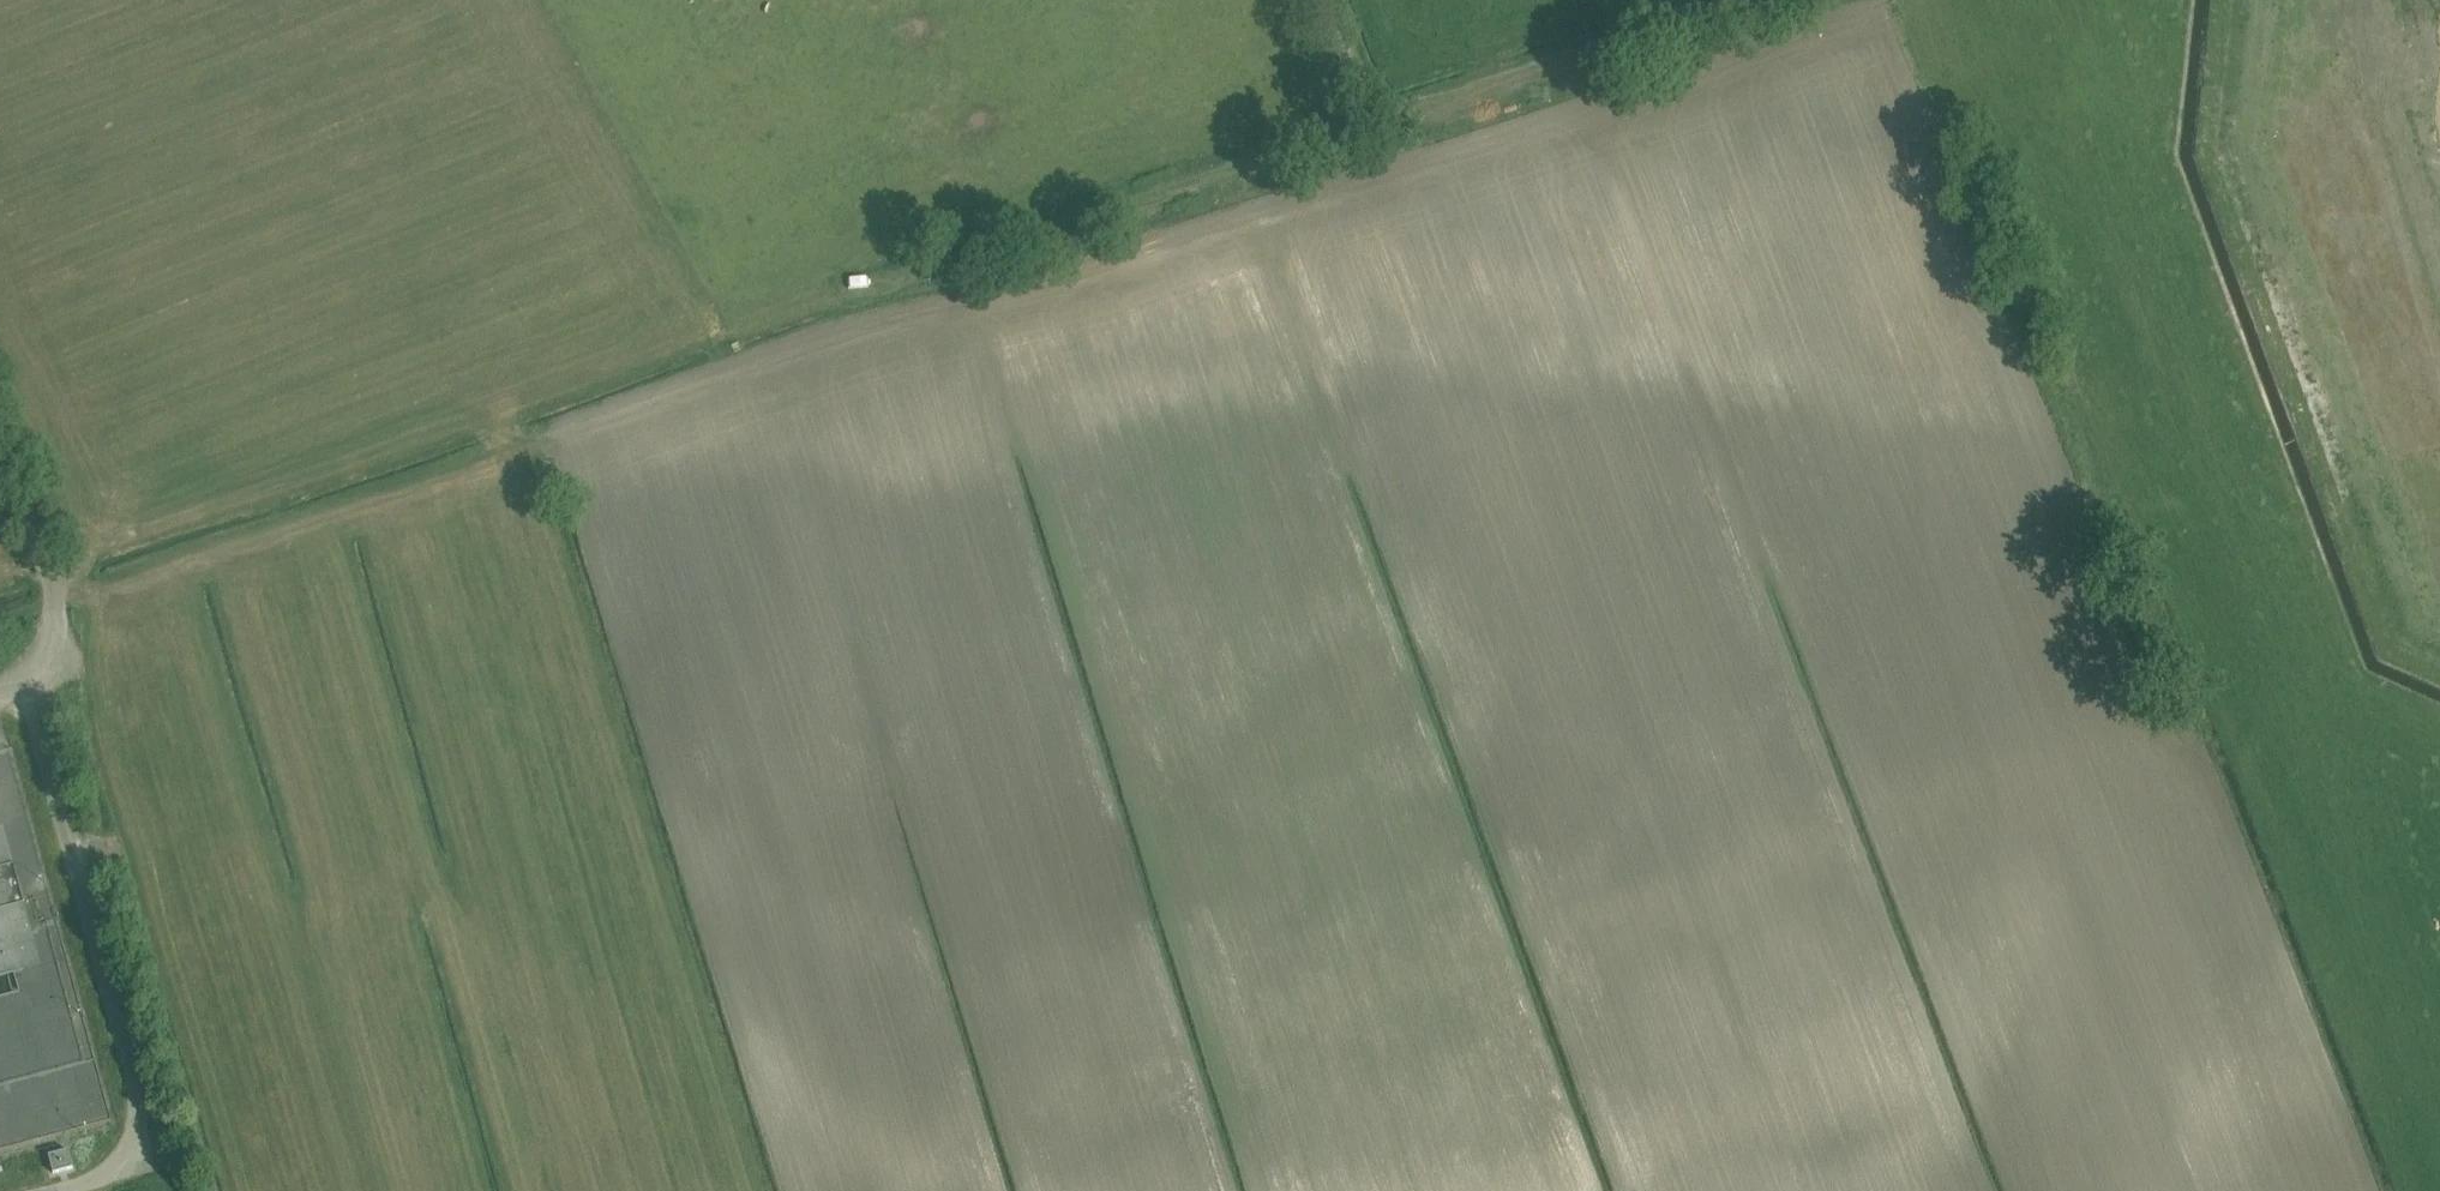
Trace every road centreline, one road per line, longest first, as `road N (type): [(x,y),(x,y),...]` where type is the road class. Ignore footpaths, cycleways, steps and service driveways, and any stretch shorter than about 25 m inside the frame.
road 1 (track): [(1769,0),(1263,154),(53,567)]
road 2 (track): [(1325,0),(1370,121)]

